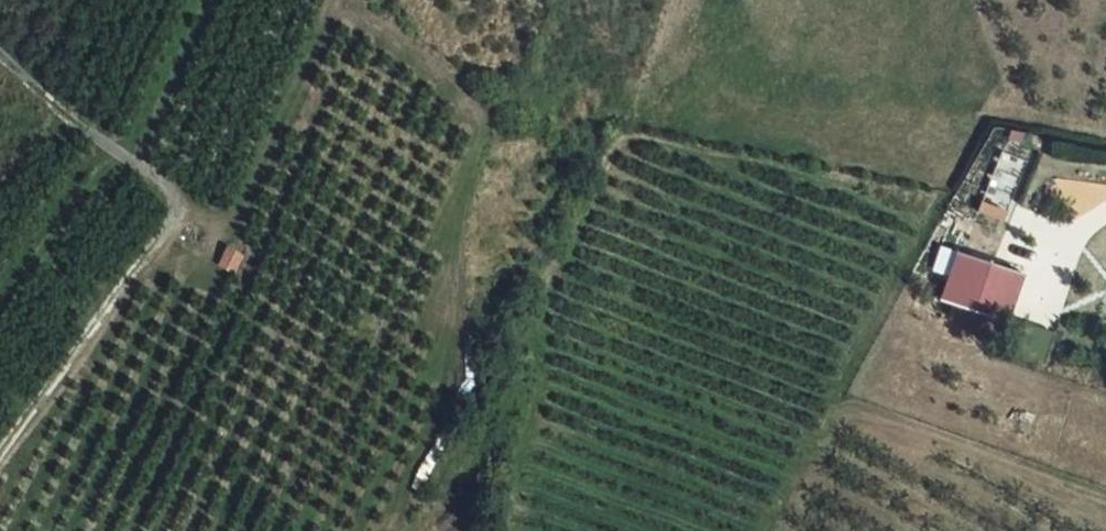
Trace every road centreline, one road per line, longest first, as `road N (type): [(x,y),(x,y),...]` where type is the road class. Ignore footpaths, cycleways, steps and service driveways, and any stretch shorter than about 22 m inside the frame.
road 1 (track): [(0,453),(146,257),(172,216),(173,195),(0,55)]

